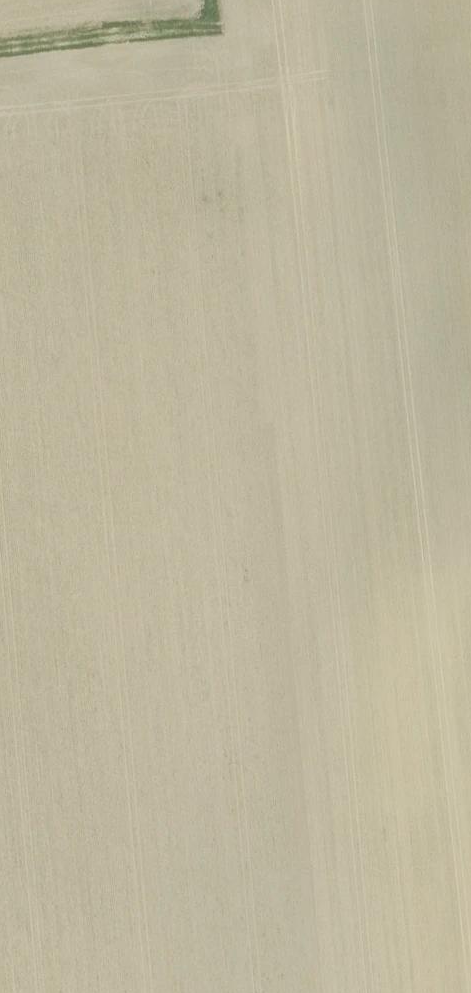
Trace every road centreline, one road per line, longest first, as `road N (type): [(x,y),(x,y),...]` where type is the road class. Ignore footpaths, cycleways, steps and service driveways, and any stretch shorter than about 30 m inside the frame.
road 1 (track): [(0,67),(178,49)]

